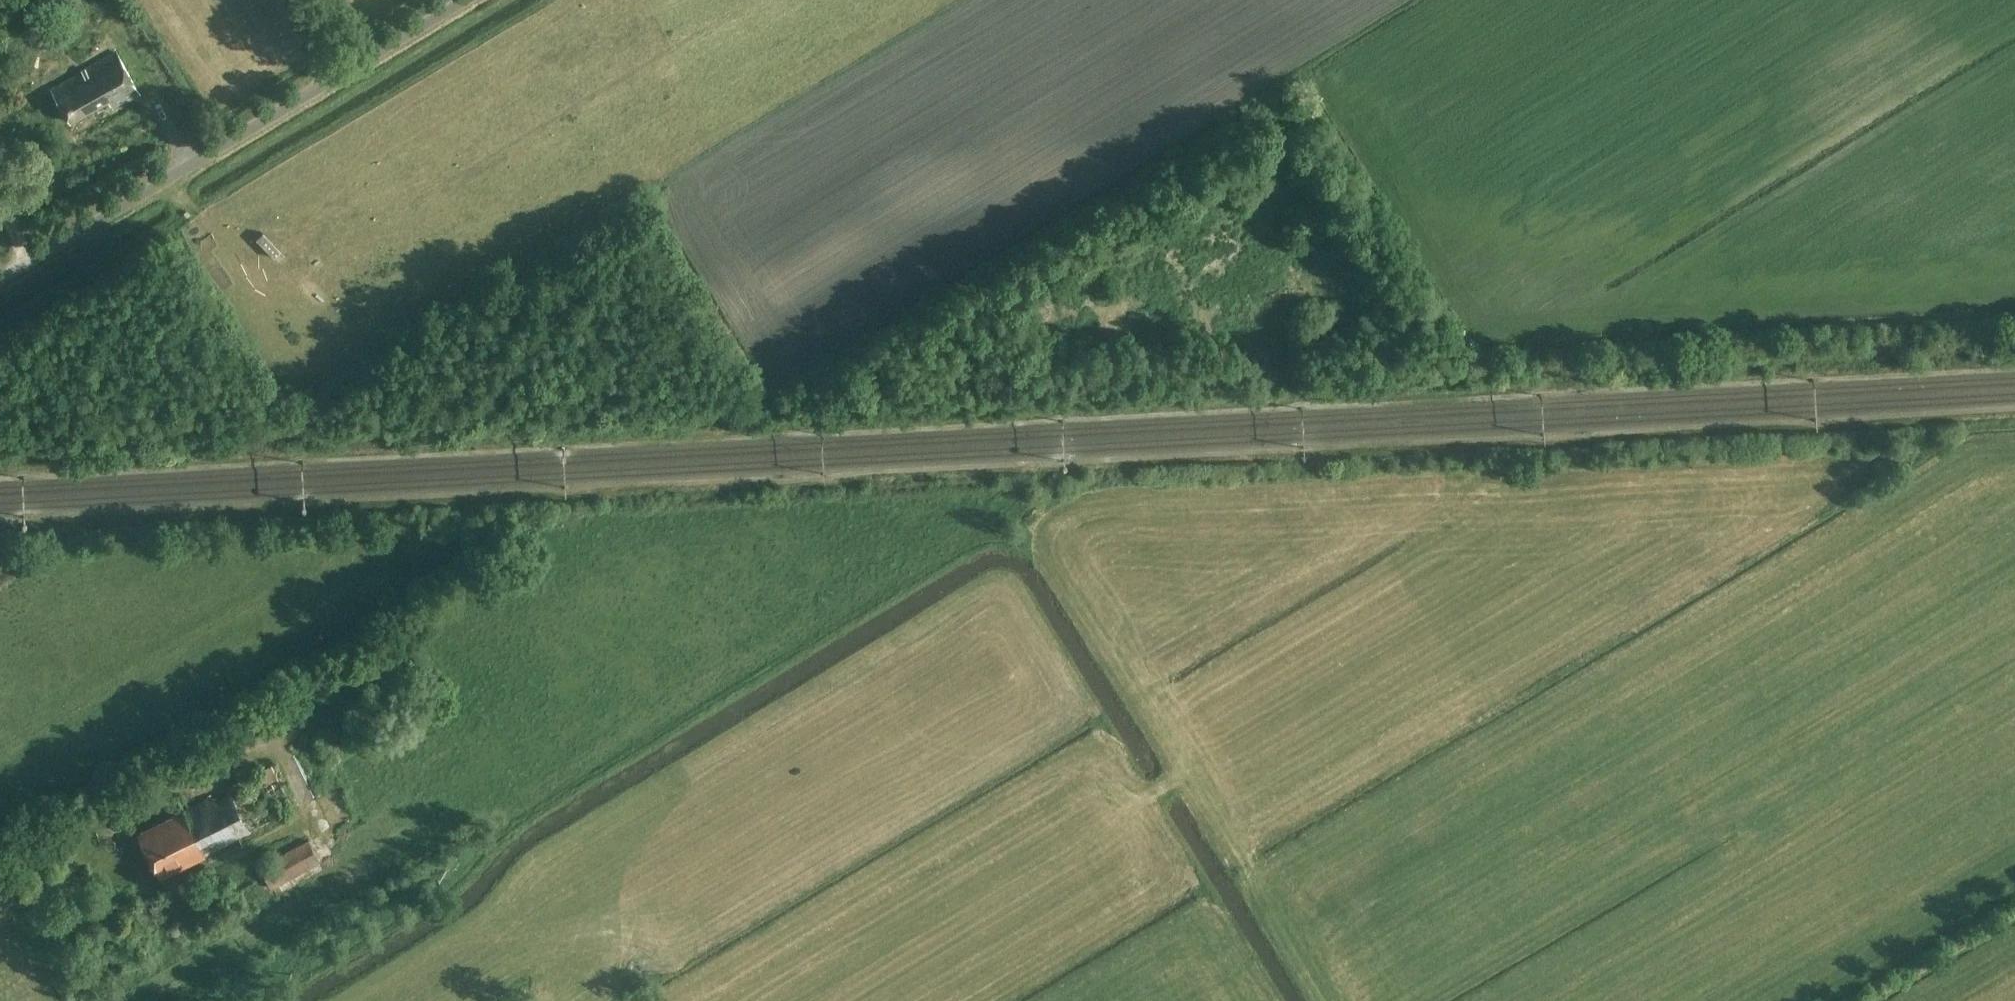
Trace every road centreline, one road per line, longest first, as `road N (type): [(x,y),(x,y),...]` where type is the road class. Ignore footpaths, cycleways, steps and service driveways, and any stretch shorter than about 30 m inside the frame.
road 1 (unclassified): [(0,283),(472,0)]

